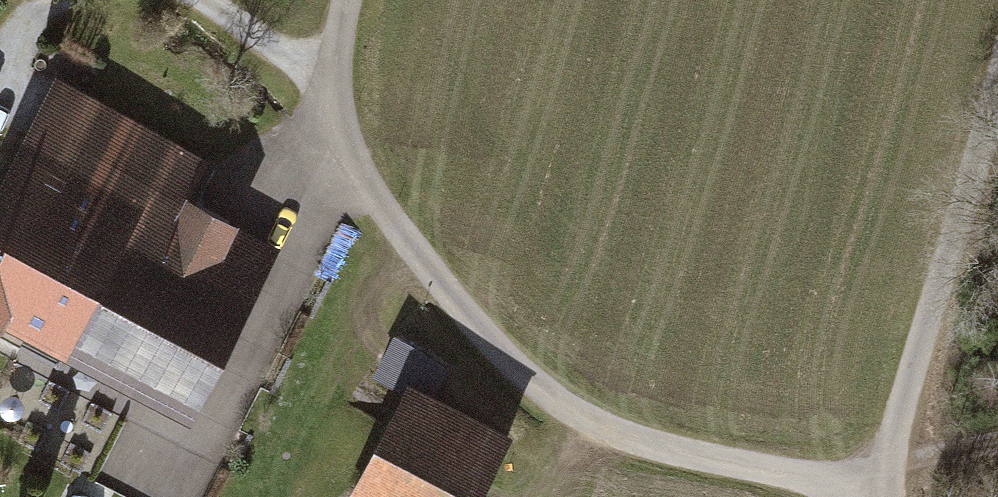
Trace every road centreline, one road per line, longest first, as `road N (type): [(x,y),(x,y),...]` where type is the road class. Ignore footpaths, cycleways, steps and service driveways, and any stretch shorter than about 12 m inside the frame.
road 1 (track): [(882,496),(650,446),(568,412),(501,354),(396,233)]
road 2 (track): [(997,61),(882,494)]
road 3 (residential): [(396,233),(346,168),(330,131),(331,70),(348,0)]
road 4 (track): [(997,443),(951,448),(882,494)]

